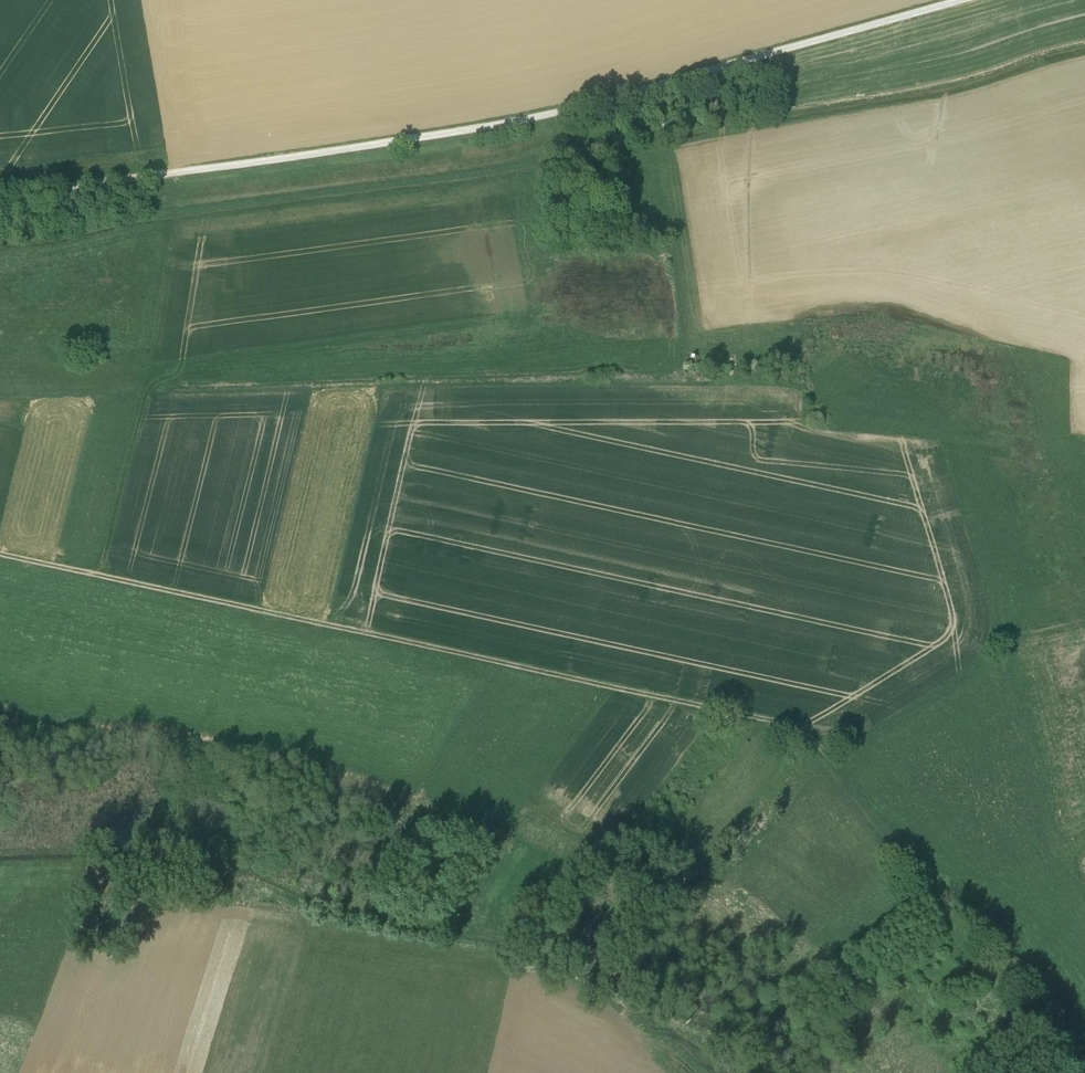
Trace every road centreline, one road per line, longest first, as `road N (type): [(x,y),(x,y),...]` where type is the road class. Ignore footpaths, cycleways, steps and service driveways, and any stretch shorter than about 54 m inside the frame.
road 1 (track): [(0,551),(810,734),(1082,1072)]
road 2 (track): [(0,195),(370,147),(536,115),(654,90),(963,0)]
road 3 (track): [(102,572),(151,377)]

